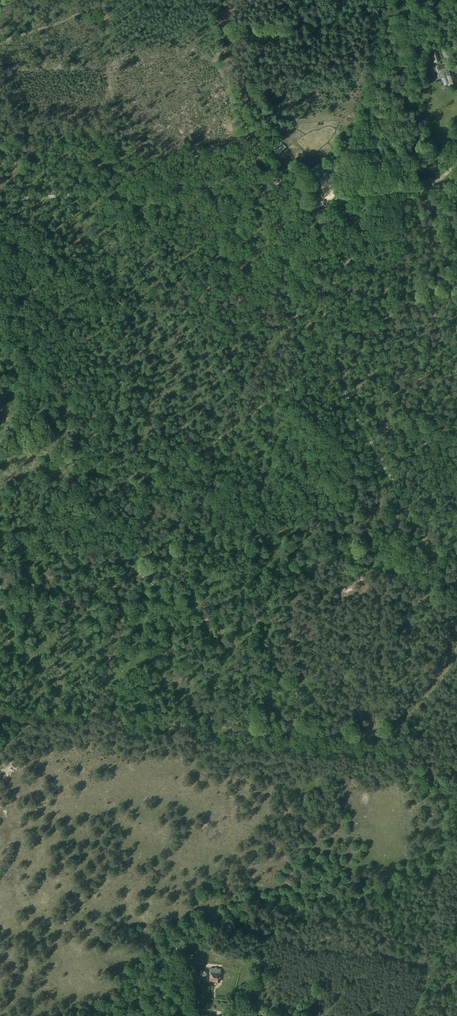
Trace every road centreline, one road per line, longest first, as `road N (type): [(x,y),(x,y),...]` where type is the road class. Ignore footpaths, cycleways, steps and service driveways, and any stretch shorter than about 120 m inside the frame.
road 1 (track): [(120,725),(106,695),(149,494),(329,367),(410,504),(435,524),(456,527)]
road 2 (track): [(0,199),(284,182),(306,159),(353,157),(381,172),(456,167)]
road 3 (track): [(365,791),(326,794),(303,828),(195,934),(189,950),(194,1009)]
road 4 (track): [(149,494),(0,494)]

